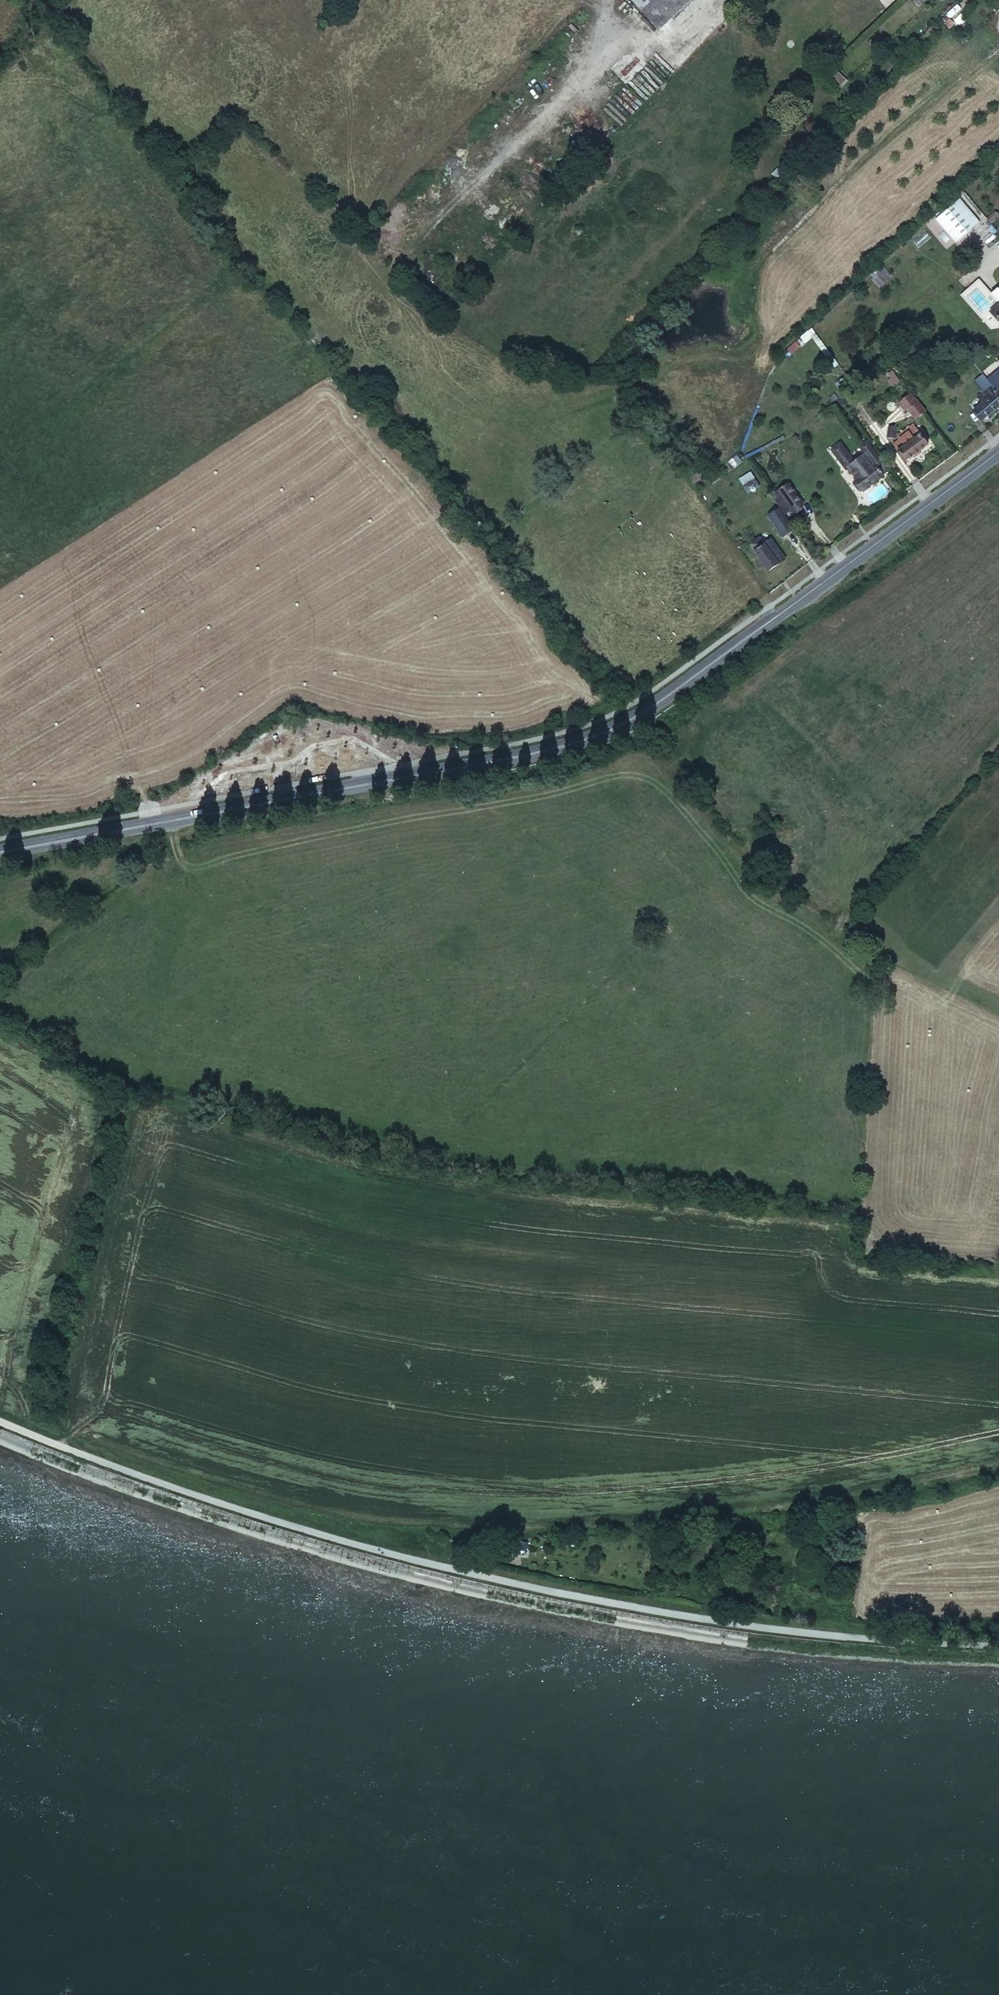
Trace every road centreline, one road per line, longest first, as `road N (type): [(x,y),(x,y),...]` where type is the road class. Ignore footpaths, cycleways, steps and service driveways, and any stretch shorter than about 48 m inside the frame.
road 1 (tertiary): [(998,446),(624,727),(528,760),(198,807),(0,858)]

